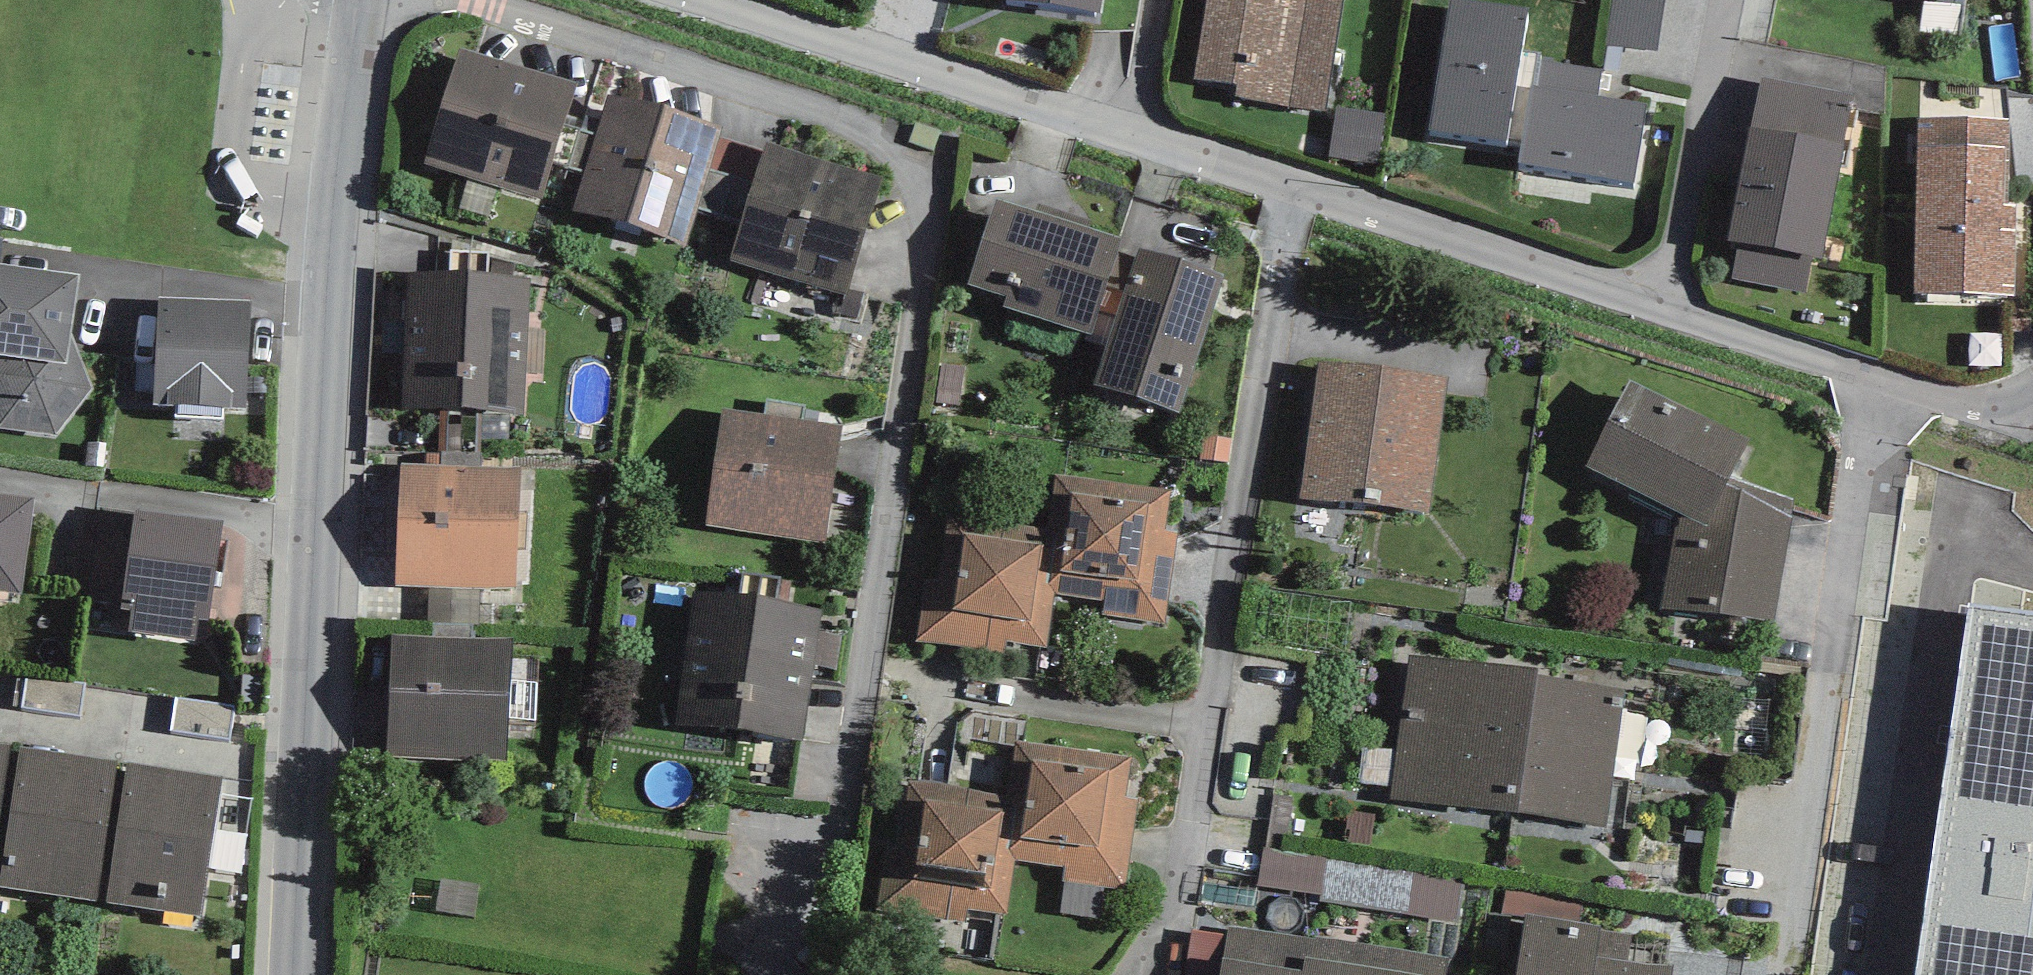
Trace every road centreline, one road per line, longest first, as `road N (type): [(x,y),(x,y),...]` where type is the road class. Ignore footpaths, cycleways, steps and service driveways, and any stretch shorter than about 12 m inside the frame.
road 1 (residential): [(440,0),(916,152),(928,192),(899,508),(871,676),(780,866),(769,974)]
road 2 (tertiary): [(364,0),(300,641),(287,974)]
road 3 (residential): [(1288,195),(1161,969)]
road 4 (residential): [(2024,420),(1863,388),(1288,195)]
road 5 (residential): [(1288,195),(711,0)]

